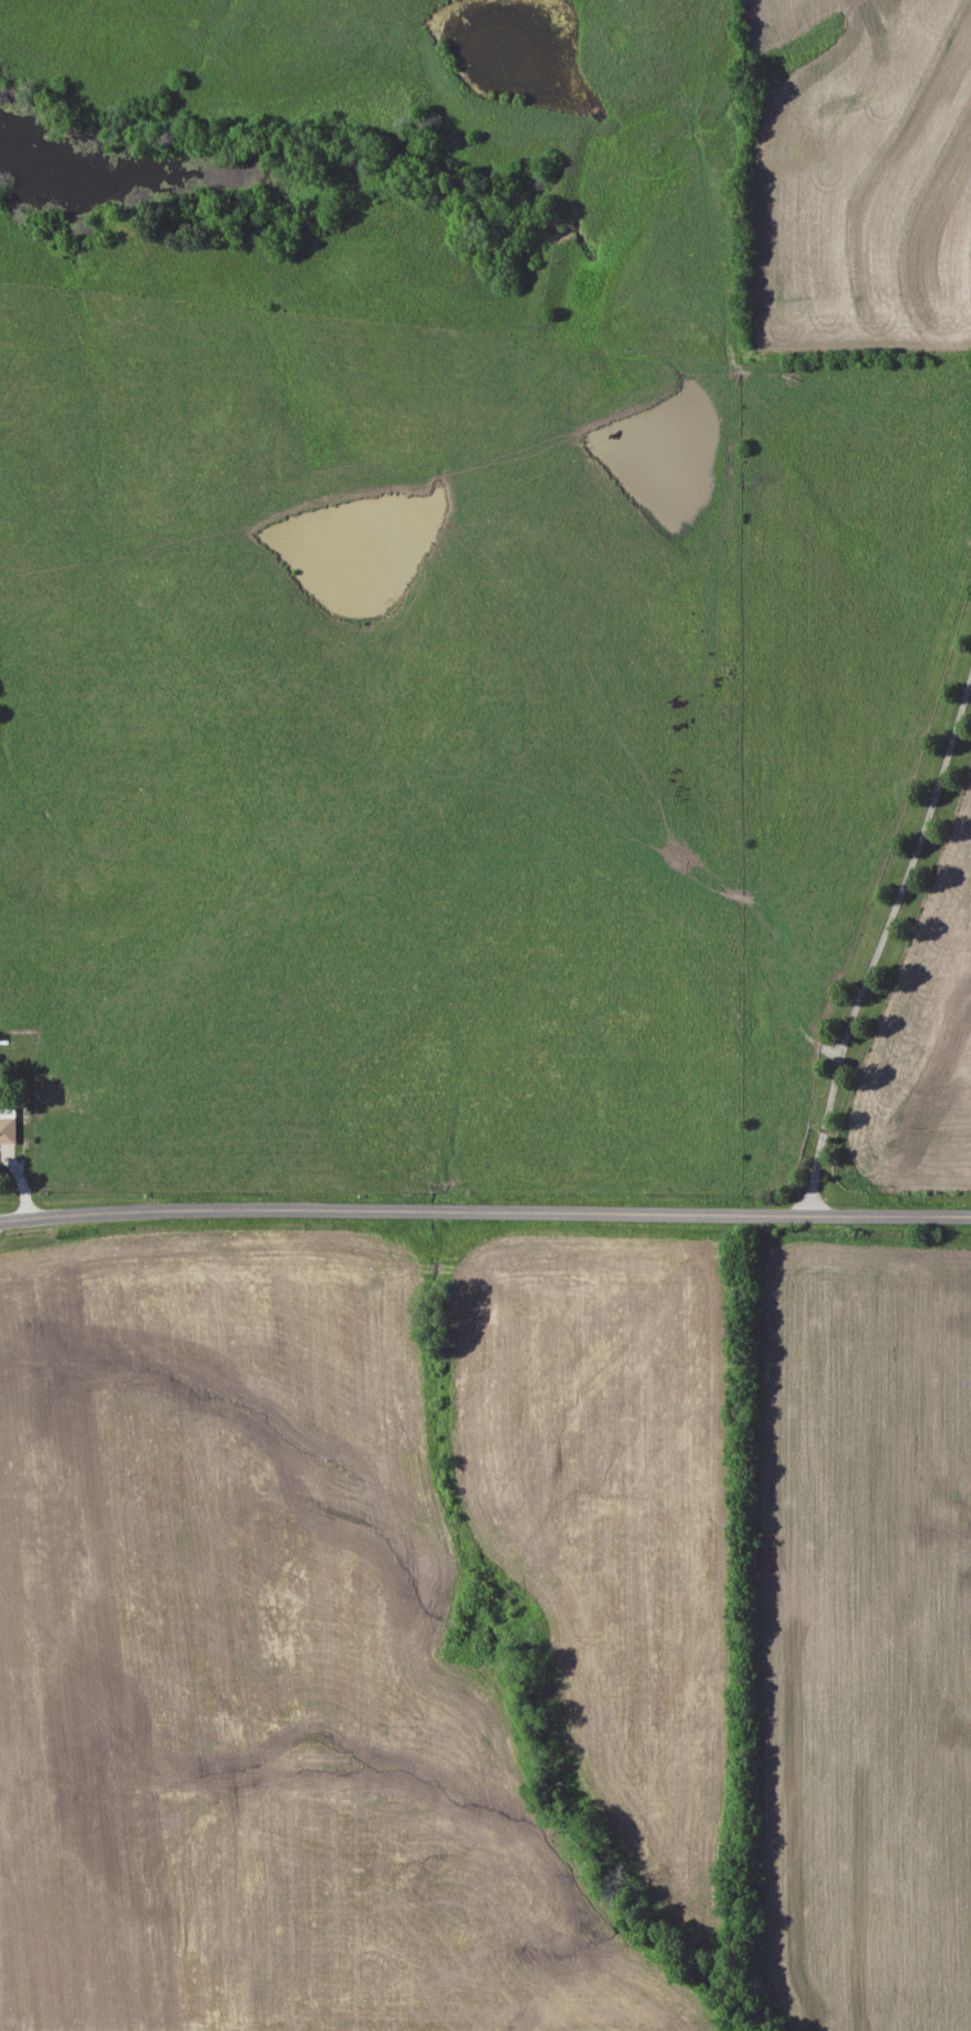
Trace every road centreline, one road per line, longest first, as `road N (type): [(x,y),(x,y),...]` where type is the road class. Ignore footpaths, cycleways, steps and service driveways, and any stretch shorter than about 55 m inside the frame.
road 1 (tertiary): [(970,1217),(407,1209),(0,1221)]

